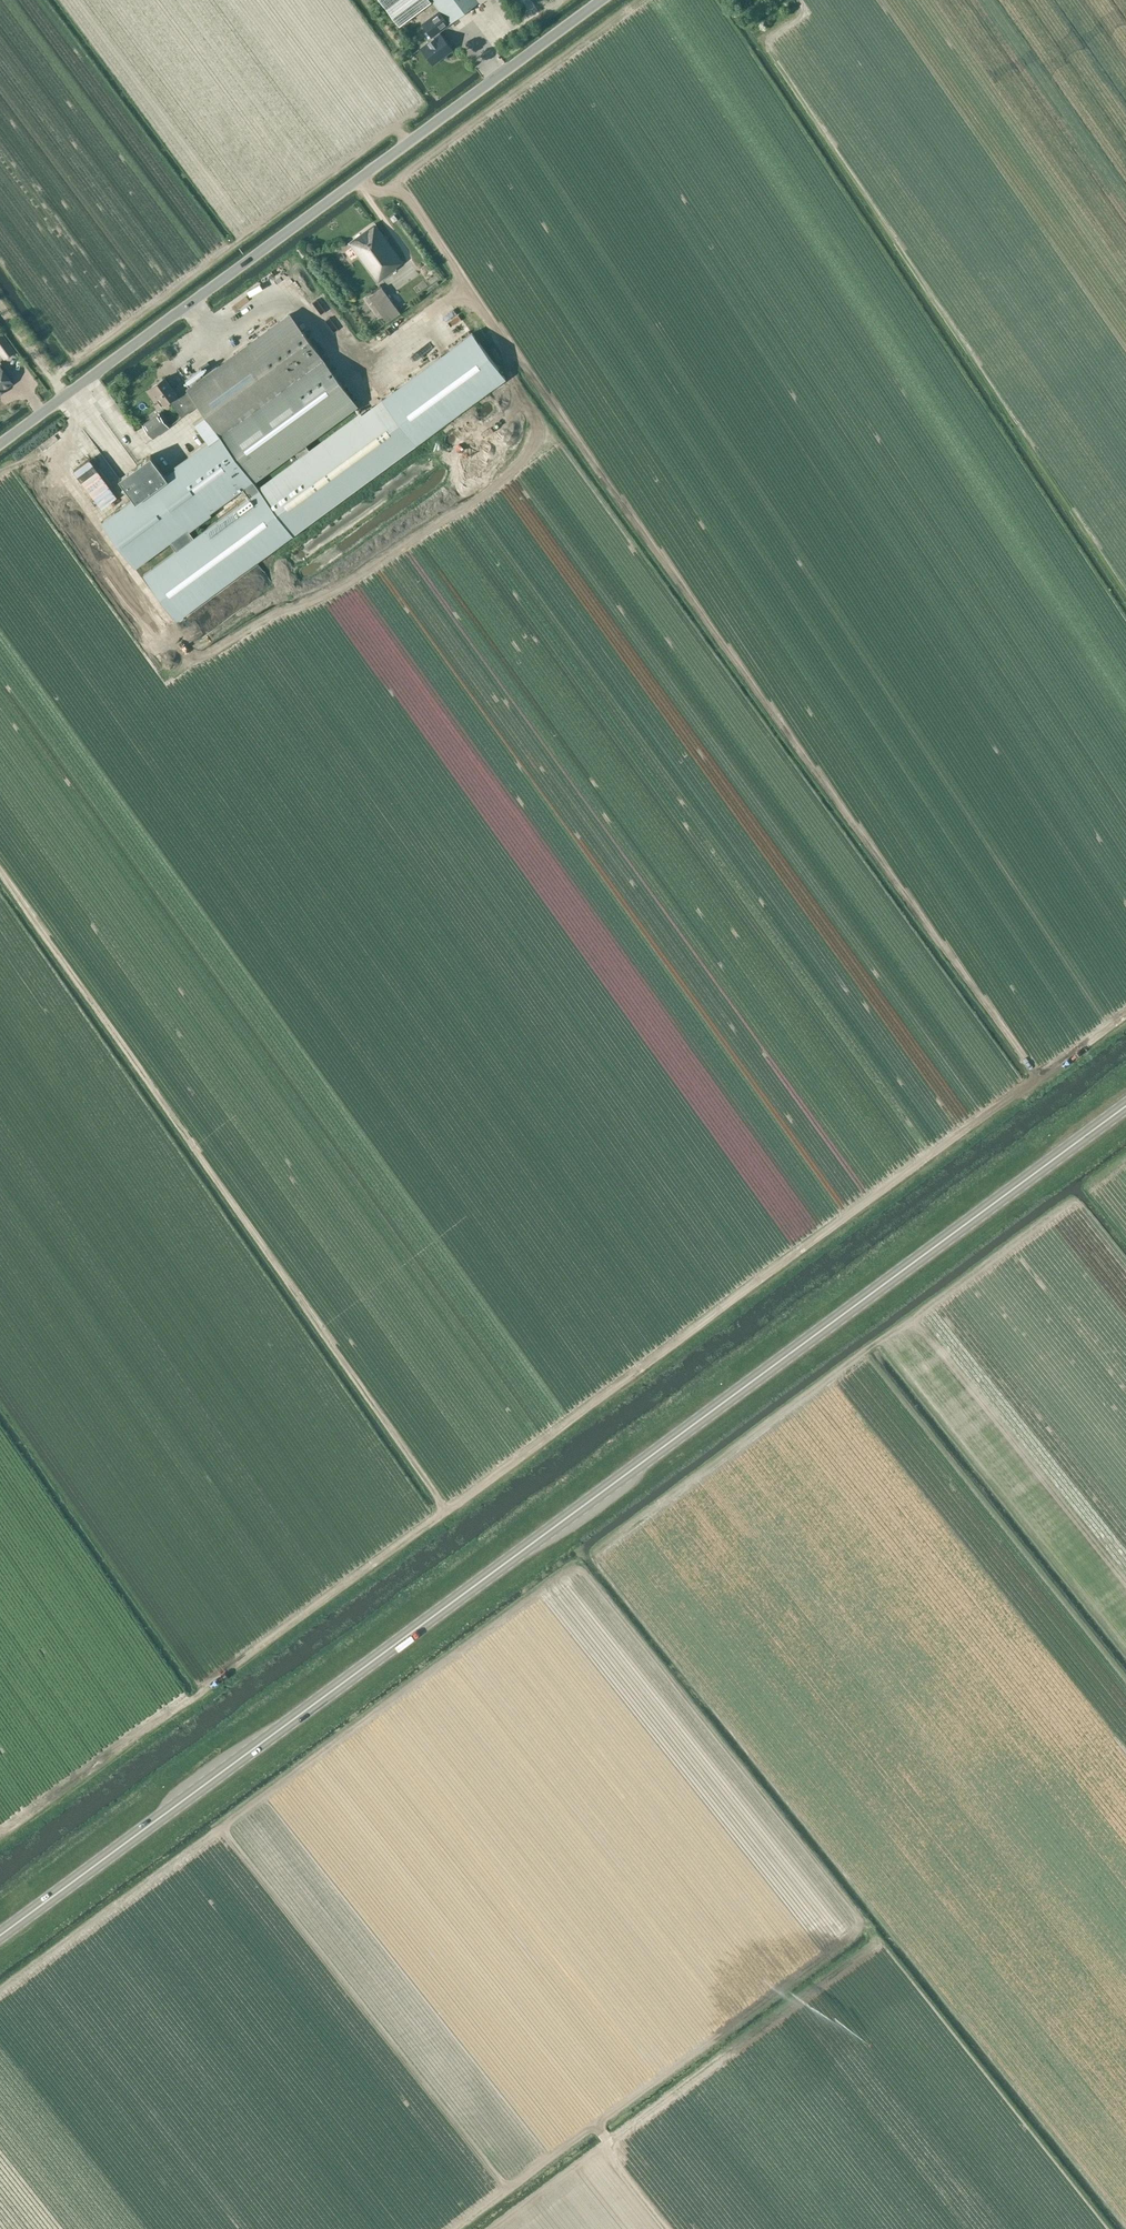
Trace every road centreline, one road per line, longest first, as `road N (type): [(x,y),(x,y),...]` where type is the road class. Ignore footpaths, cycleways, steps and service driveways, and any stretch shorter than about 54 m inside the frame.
road 1 (primary): [(0,1936),(1125,1110)]
road 2 (tertiary): [(0,445),(601,0)]

